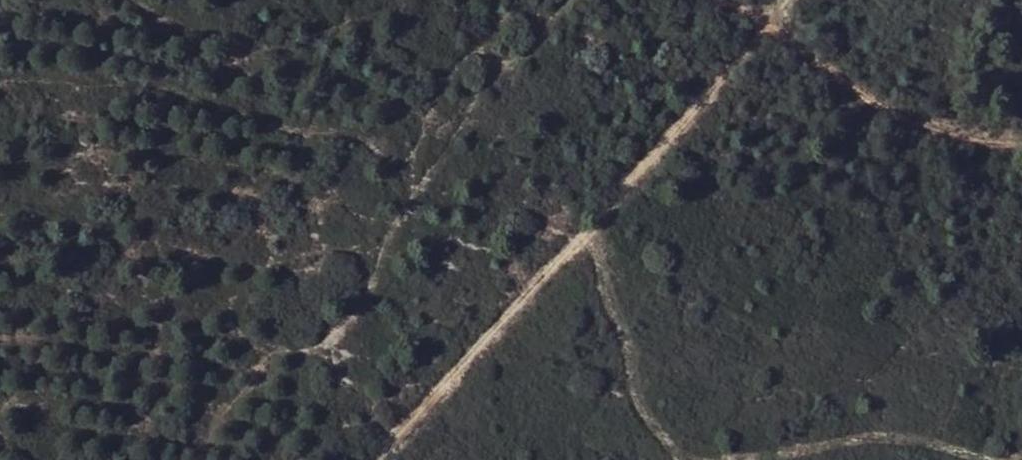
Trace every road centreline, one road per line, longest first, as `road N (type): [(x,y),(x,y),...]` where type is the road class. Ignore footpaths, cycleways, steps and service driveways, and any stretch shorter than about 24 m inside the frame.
road 1 (track): [(357,459),(781,0)]

